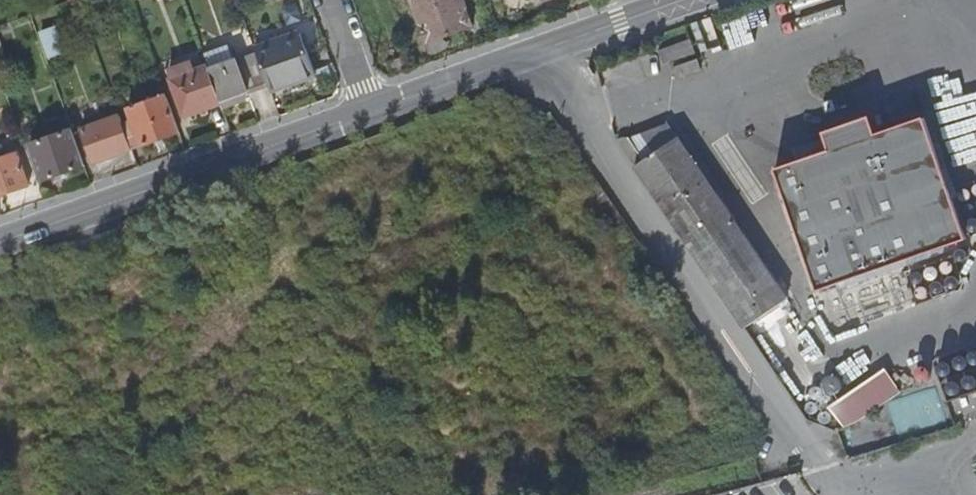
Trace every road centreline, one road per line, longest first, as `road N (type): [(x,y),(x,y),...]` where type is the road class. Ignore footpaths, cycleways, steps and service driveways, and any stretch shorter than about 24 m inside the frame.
road 1 (residential): [(0,242),(369,112)]
road 2 (residential): [(369,112),(680,0)]

